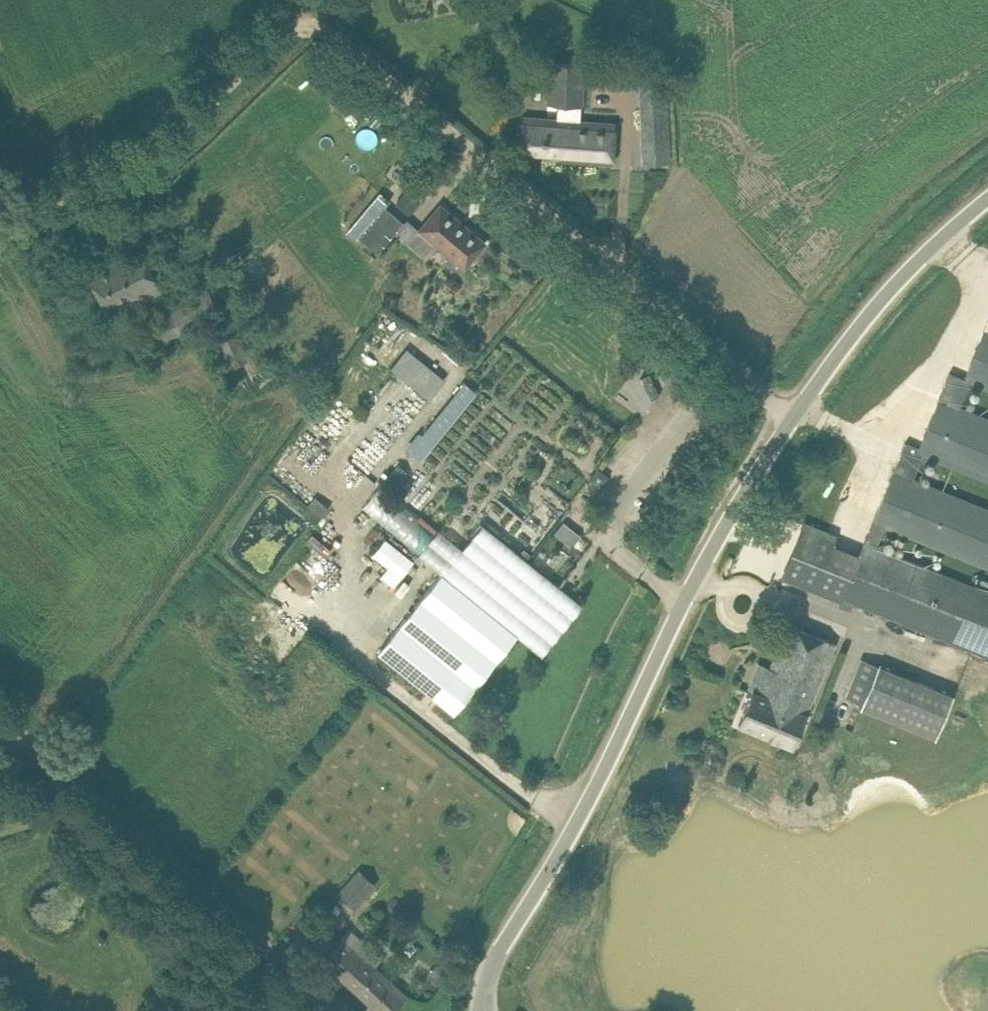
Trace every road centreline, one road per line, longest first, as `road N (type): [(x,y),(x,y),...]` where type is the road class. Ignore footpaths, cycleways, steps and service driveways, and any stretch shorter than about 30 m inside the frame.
road 1 (unclassified): [(791,416),(318,34),(296,34),(161,146),(81,196),(0,232)]
road 2 (tertiary): [(484,1010),(493,963),(791,416)]
road 3 (unclassified): [(337,1010),(0,717)]
road 4 (tertiary): [(791,416),(892,286),(987,198)]

